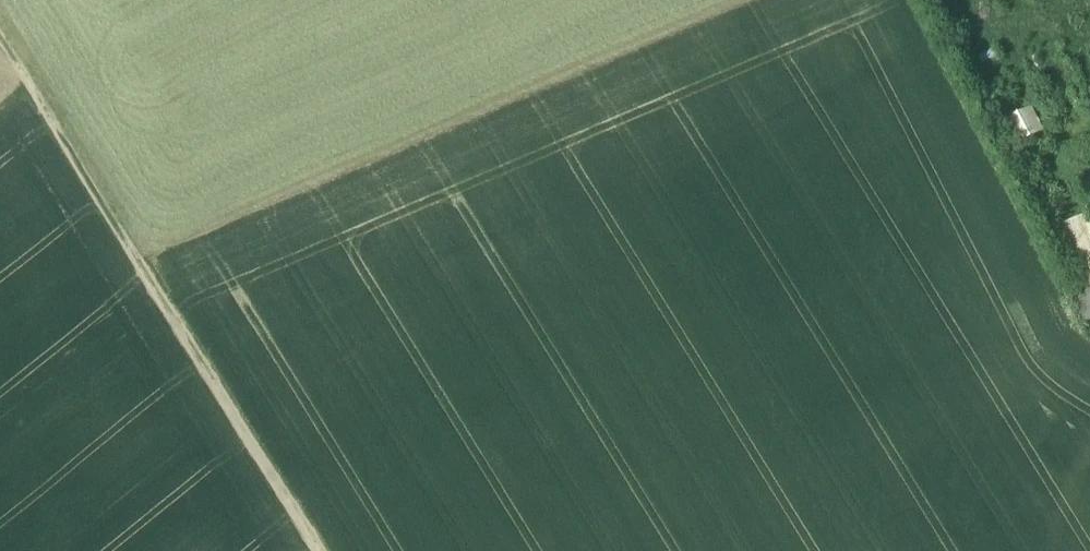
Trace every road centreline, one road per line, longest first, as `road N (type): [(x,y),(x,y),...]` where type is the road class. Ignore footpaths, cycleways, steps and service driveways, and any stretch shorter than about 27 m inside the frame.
road 1 (track): [(326,550),(0,27)]

